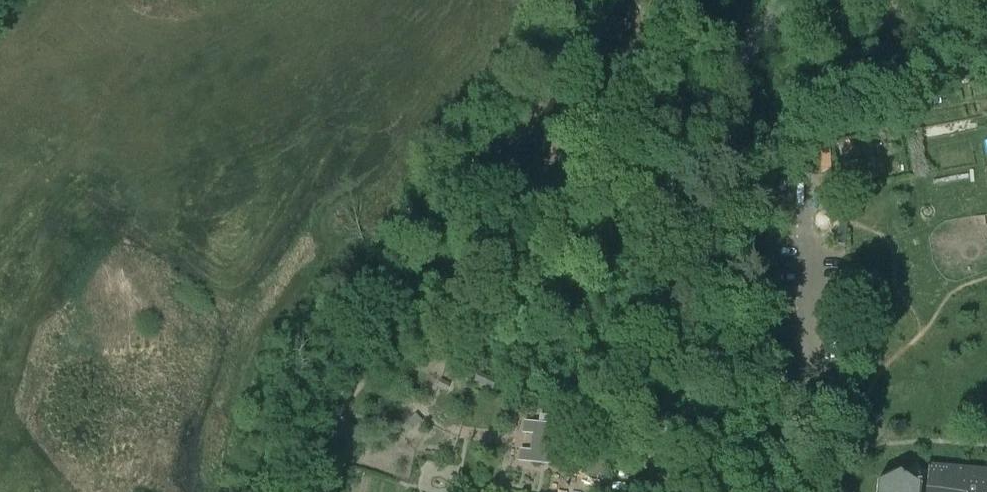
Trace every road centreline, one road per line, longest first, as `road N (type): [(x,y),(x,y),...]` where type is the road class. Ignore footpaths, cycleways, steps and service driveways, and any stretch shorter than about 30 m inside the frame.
road 1 (tertiary): [(655,491),(659,298),(674,171),(705,103),(788,0)]

